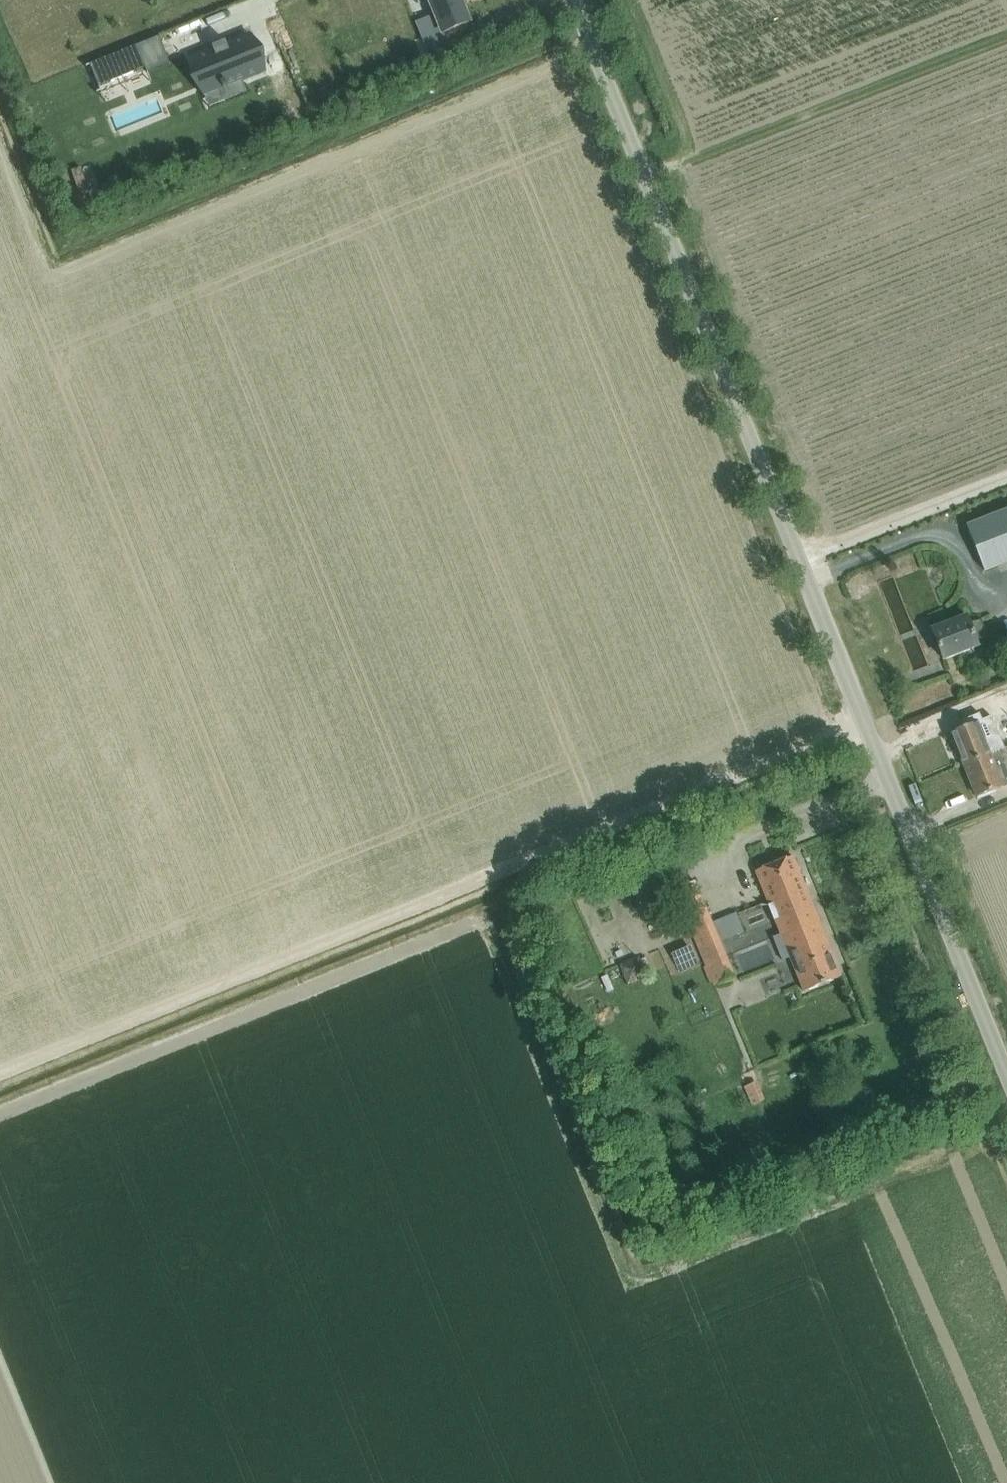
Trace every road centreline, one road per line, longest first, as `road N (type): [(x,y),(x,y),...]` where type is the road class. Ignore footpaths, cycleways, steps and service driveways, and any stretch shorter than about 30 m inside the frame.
road 1 (unclassified): [(1006,1077),(574,0)]

